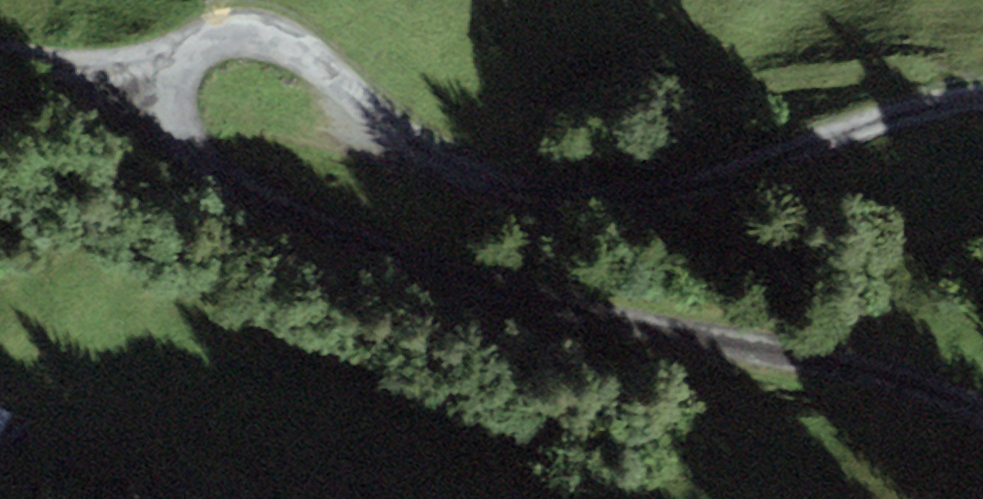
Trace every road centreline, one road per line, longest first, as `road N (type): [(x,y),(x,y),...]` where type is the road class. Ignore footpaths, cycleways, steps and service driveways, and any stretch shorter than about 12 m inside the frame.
road 1 (track): [(982,95),(939,99),(700,183),(599,198),(466,173),(385,129),(324,63),(275,29),(227,25),(191,39),(152,97)]
road 2 (track): [(152,97),(163,134),(260,193),(551,298),(715,344),(880,365),(982,407)]
road 3 (track): [(152,97),(0,59)]

